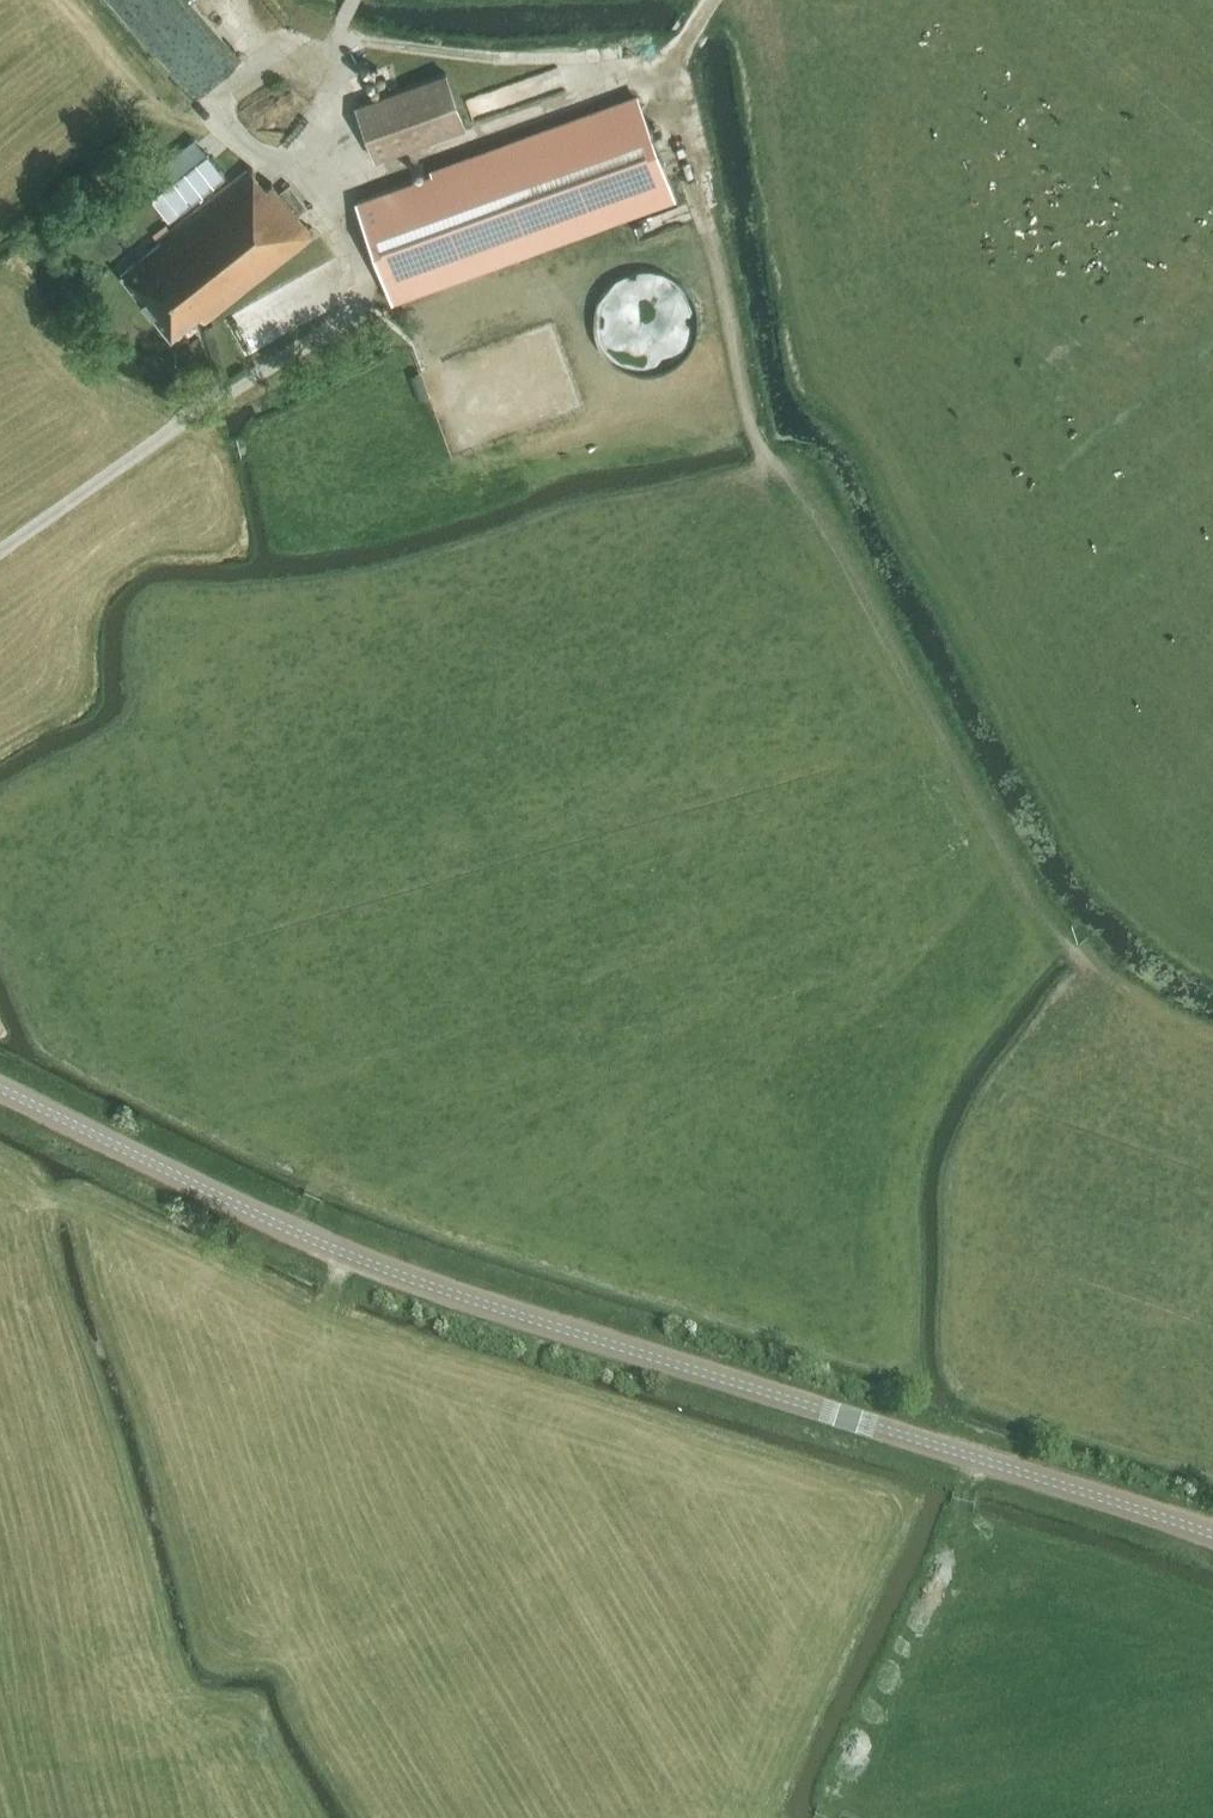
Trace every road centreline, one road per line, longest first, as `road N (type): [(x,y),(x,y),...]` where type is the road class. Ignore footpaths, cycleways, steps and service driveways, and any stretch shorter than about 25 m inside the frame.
road 1 (tertiary): [(1212,1538),(434,1288),(292,1233),(0,1089)]
road 2 (track): [(331,185),(667,65),(710,0)]
road 3 (track): [(342,40),(504,57),(675,53)]

